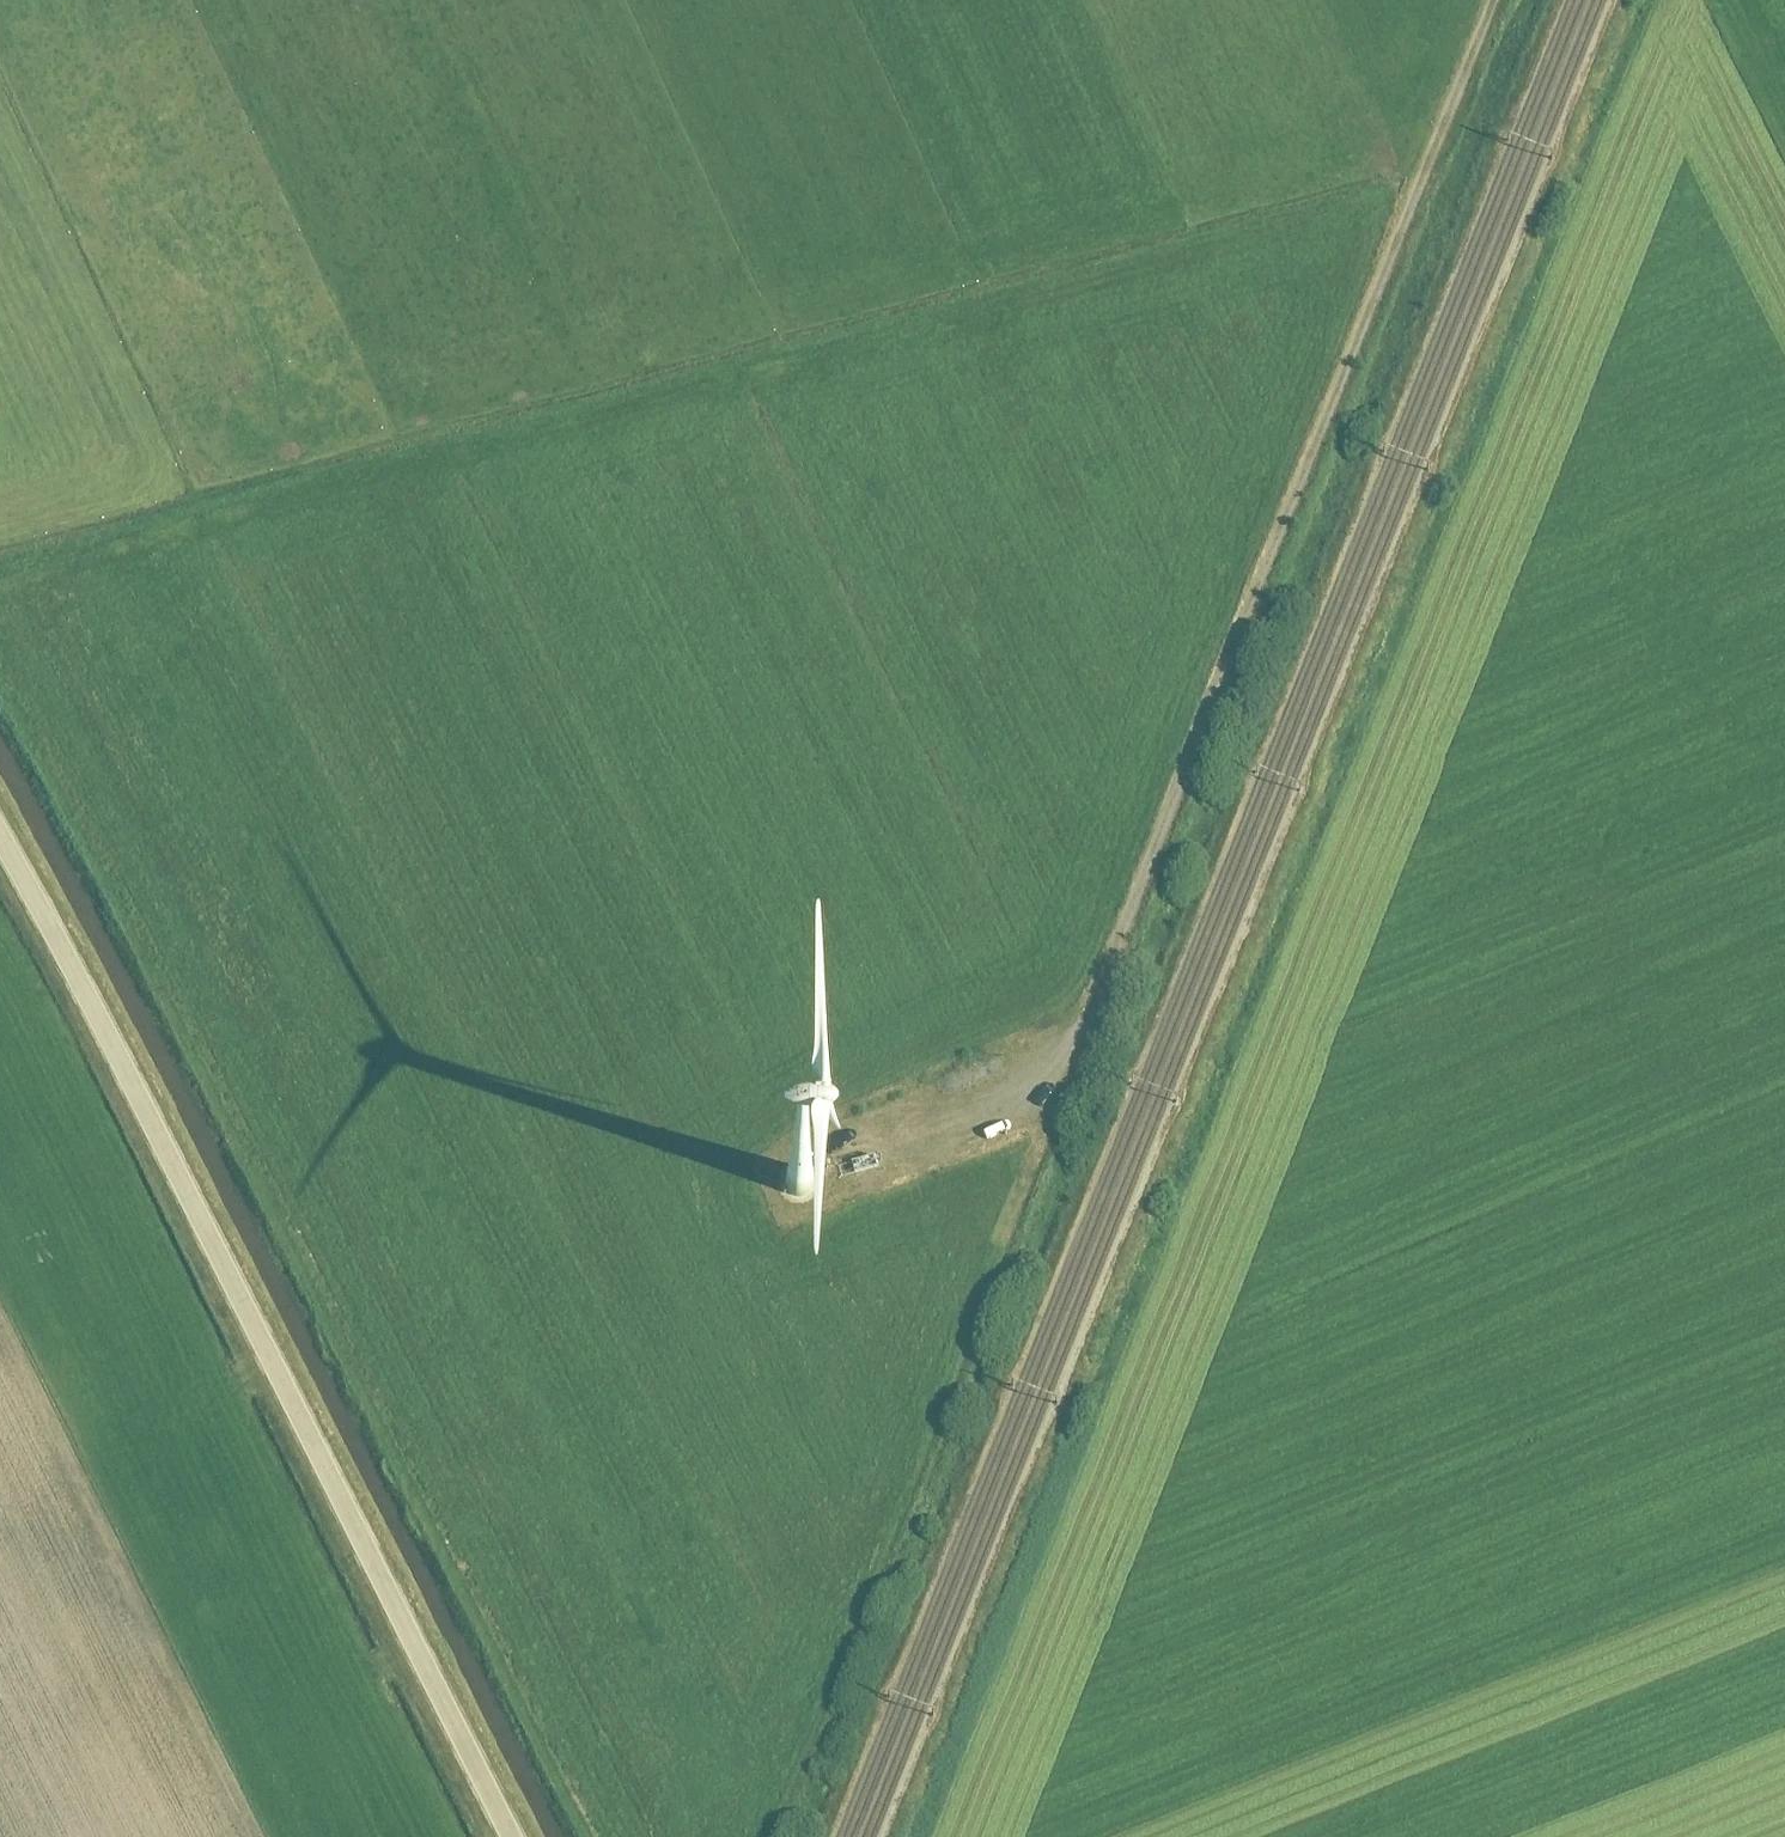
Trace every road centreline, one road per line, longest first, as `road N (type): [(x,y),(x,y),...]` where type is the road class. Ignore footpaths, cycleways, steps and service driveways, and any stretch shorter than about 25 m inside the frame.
road 1 (unclassified): [(506,1836),(0,849)]

